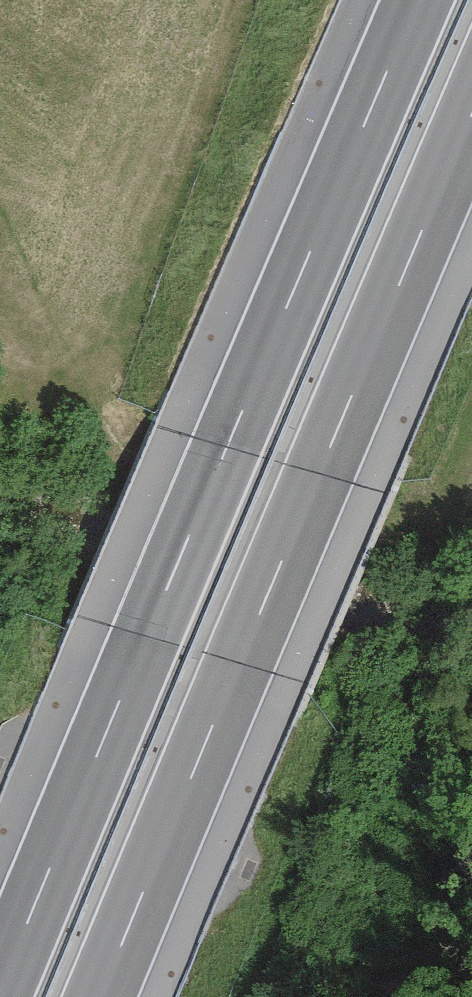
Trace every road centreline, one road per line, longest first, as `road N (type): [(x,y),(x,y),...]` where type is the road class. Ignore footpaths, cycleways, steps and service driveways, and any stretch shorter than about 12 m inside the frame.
road 1 (motorway): [(417,0),(0,990)]
road 2 (motorway): [(99,996),(471,115)]

